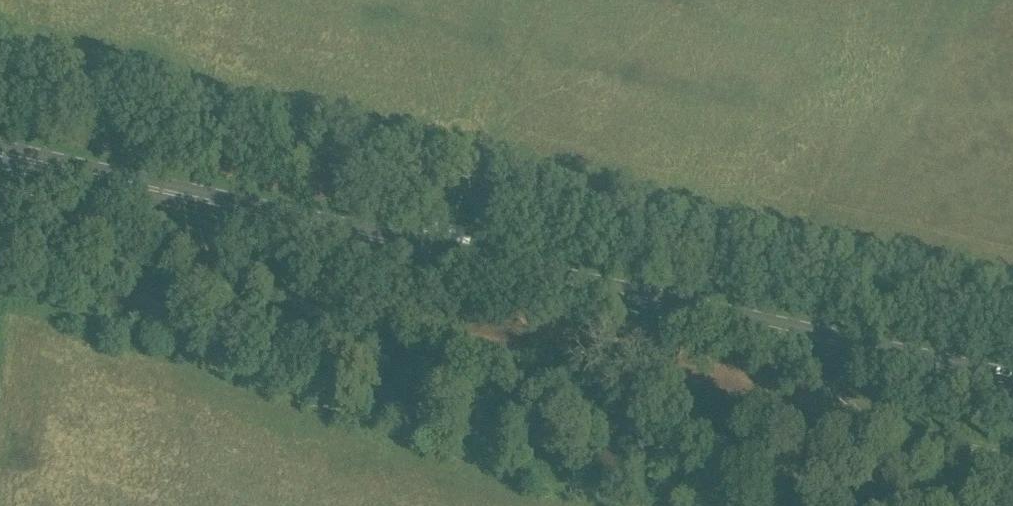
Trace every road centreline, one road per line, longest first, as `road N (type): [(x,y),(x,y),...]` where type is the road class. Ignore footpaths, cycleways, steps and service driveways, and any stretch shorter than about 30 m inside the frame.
road 1 (primary): [(1012,379),(0,149)]

